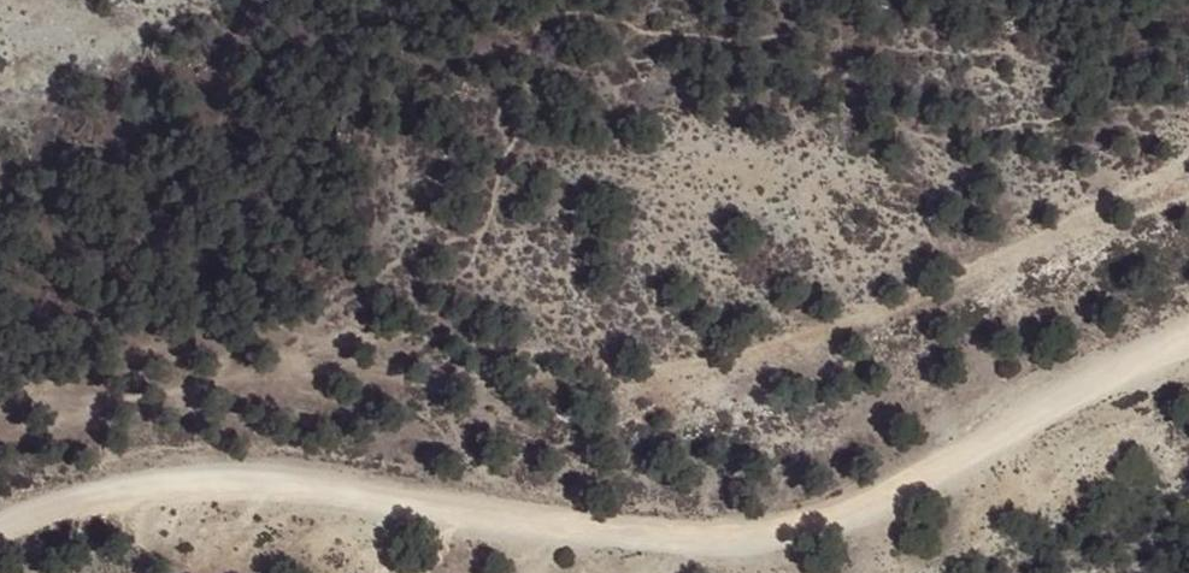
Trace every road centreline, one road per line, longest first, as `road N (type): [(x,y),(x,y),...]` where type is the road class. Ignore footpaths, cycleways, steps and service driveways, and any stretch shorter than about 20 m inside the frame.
road 1 (track): [(1188,144),(1137,189),(898,304),(626,375),(264,375),(33,400),(0,416)]
road 2 (track): [(1188,341),(904,486),(740,531),(538,515),(265,478),(121,496),(0,539)]

